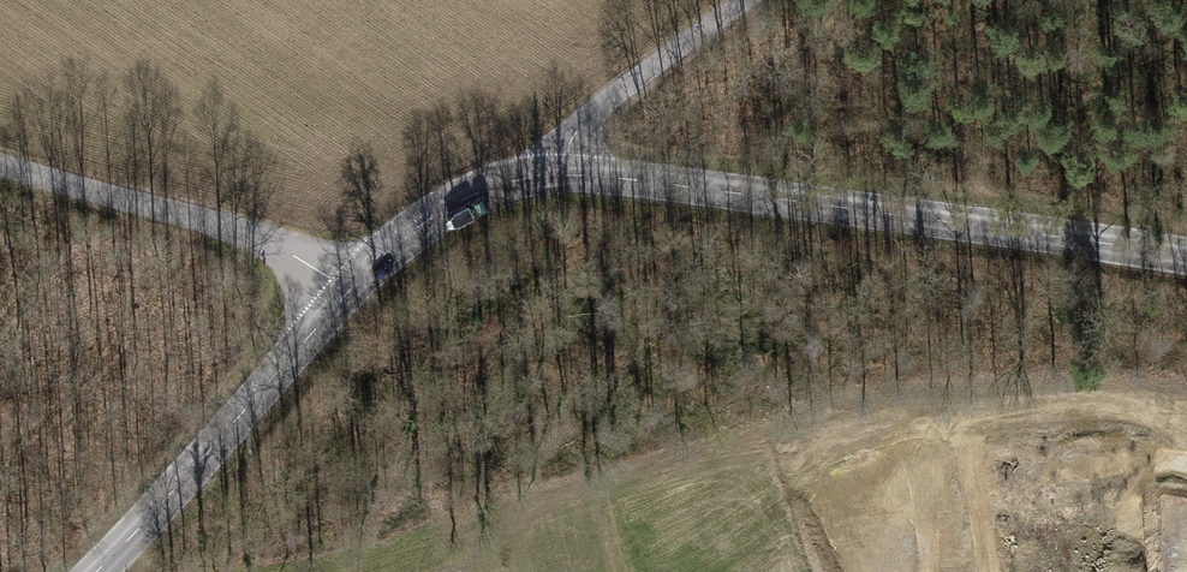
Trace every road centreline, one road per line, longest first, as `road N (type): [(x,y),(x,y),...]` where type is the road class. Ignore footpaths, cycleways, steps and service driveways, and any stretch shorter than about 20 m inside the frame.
road 1 (tertiary): [(1186,258),(559,174)]
road 2 (tertiary): [(348,292),(96,571)]
road 3 (residential): [(0,164),(257,236),(348,292)]
road 4 (unclassified): [(739,0),(589,115),(559,174)]
road 5 (tertiary): [(559,174),(487,189),(405,237),(348,292)]

